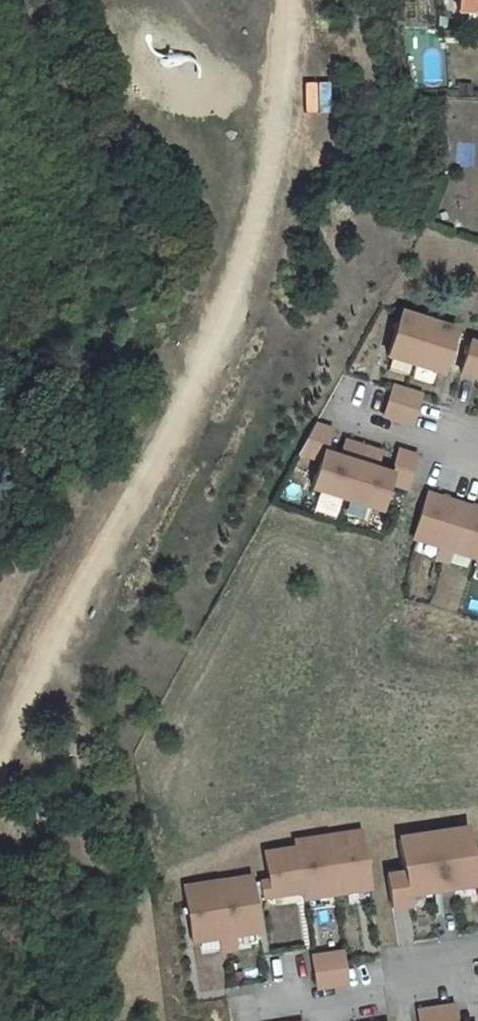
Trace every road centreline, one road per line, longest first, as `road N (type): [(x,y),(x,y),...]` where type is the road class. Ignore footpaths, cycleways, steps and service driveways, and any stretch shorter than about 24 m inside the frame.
road 1 (residential): [(266,1011),(410,989),(446,957),(477,952)]
road 2 (residential): [(353,421),(477,453)]

